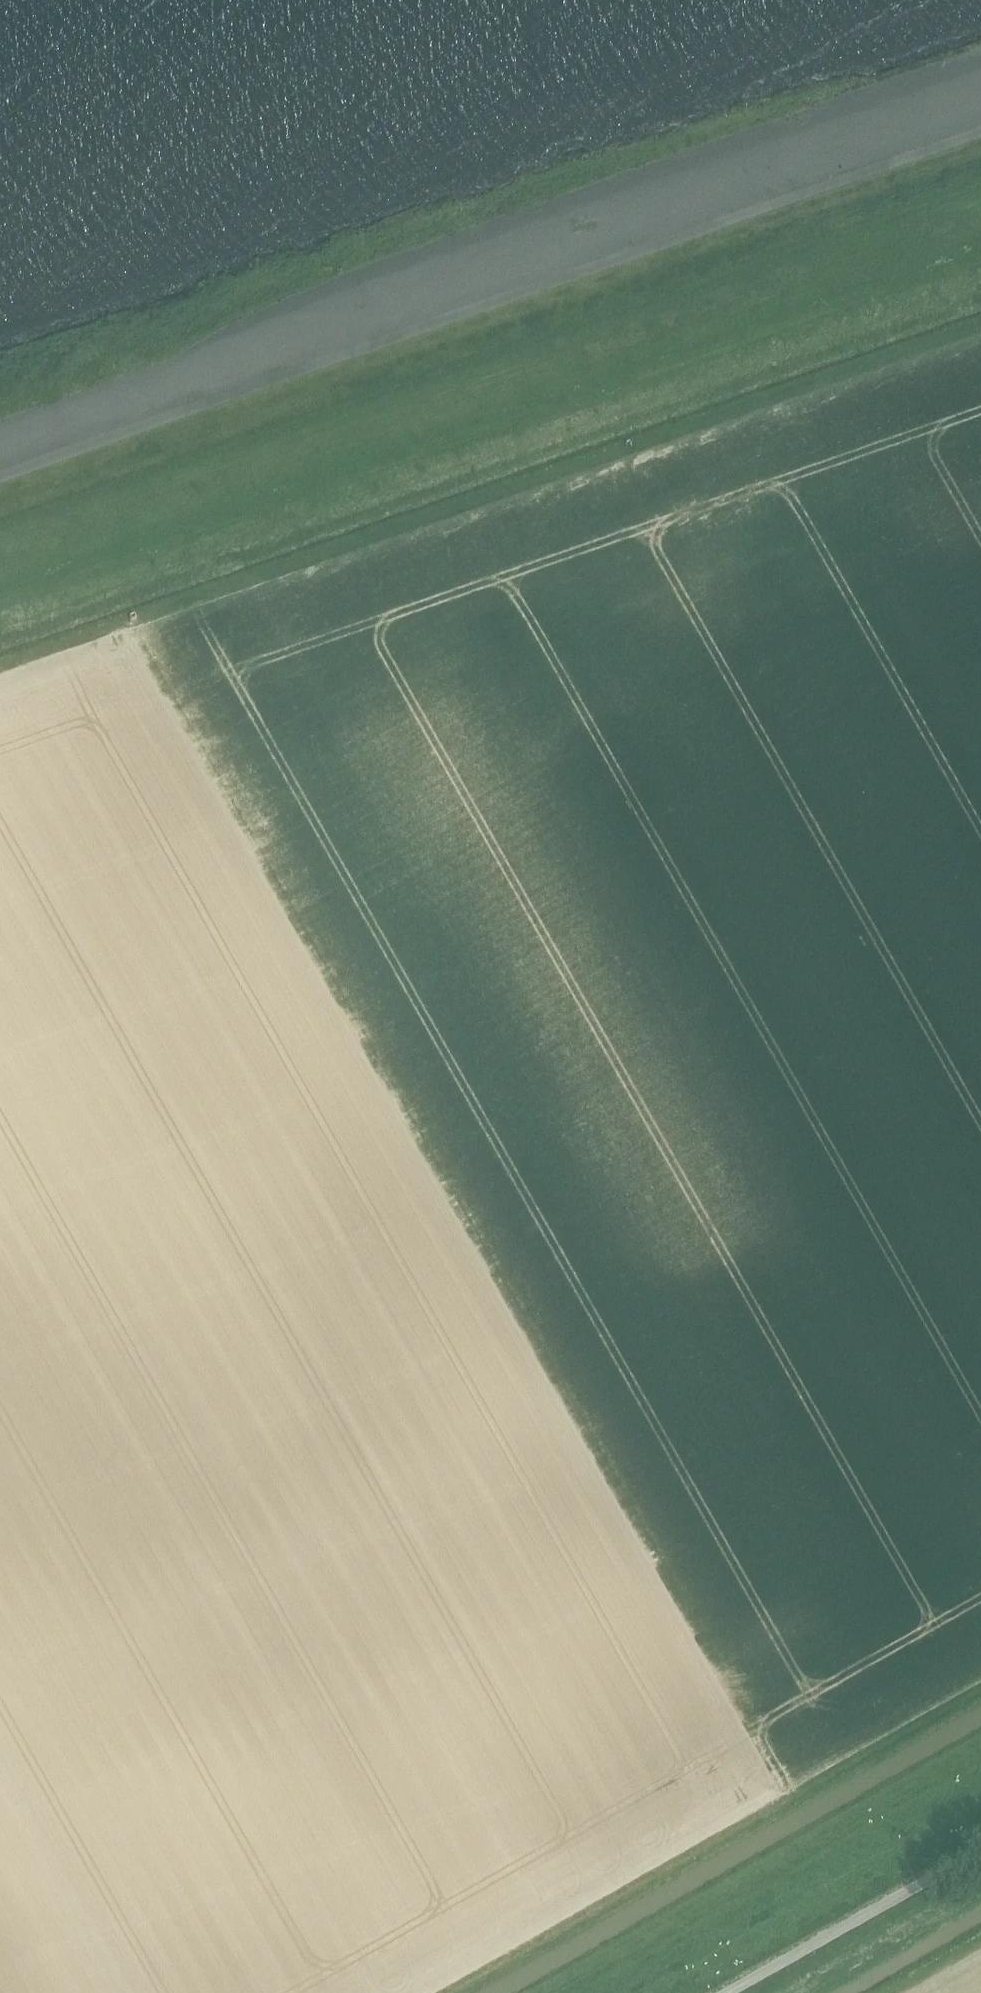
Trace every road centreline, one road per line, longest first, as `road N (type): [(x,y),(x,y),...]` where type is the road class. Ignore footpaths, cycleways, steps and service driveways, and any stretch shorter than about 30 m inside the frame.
road 1 (unclassified): [(729,1992),(980,1850)]

